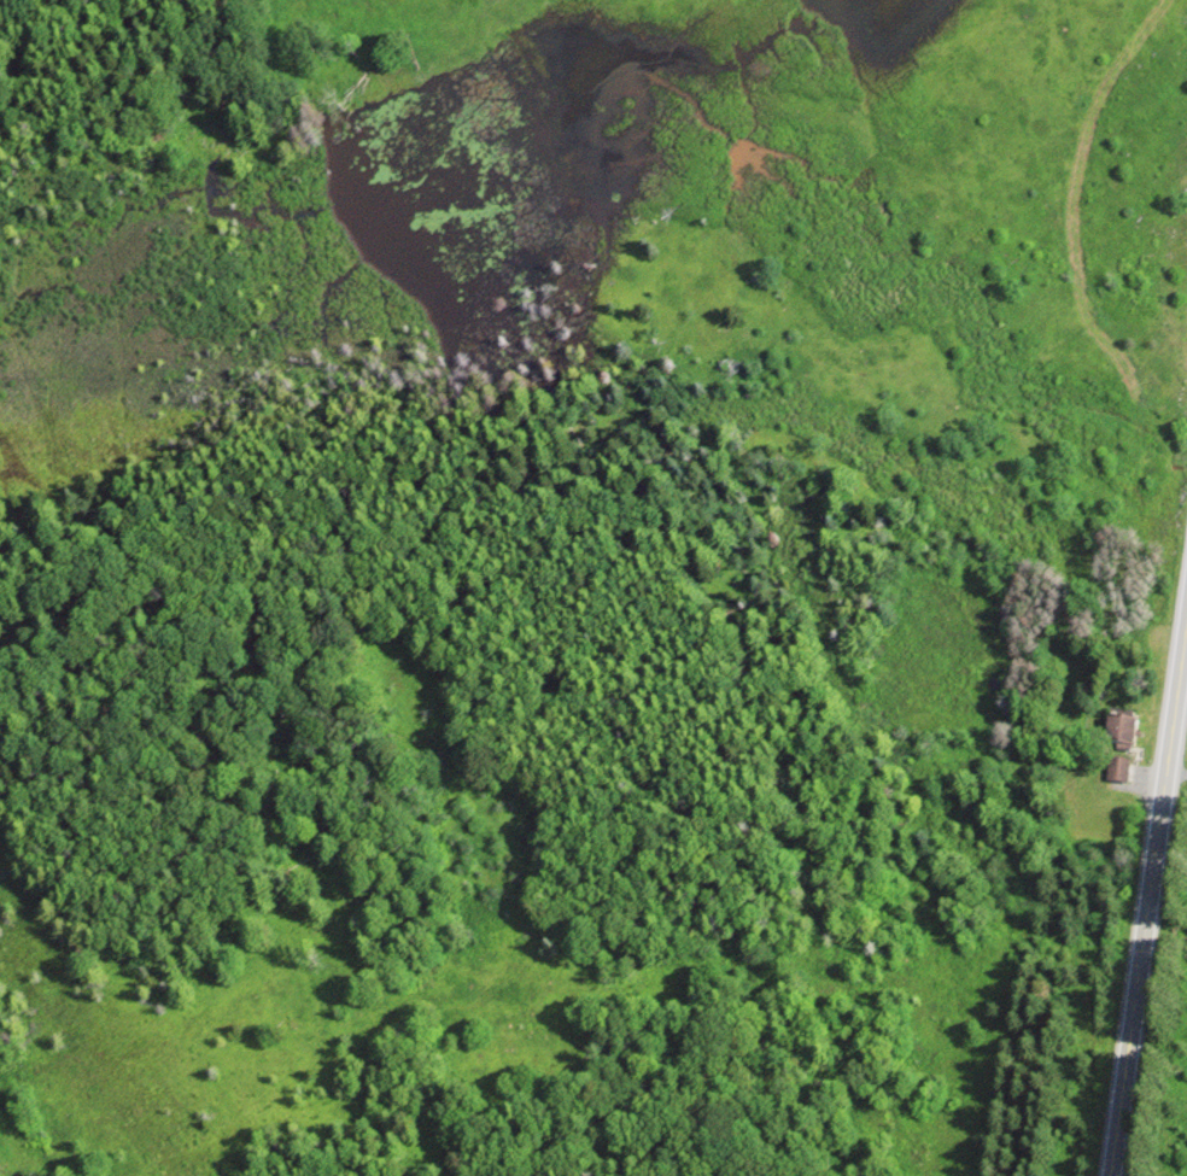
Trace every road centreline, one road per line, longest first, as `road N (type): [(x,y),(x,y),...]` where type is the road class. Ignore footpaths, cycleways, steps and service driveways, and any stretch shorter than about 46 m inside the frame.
road 1 (secondary): [(1109,1175),(1186,594)]

